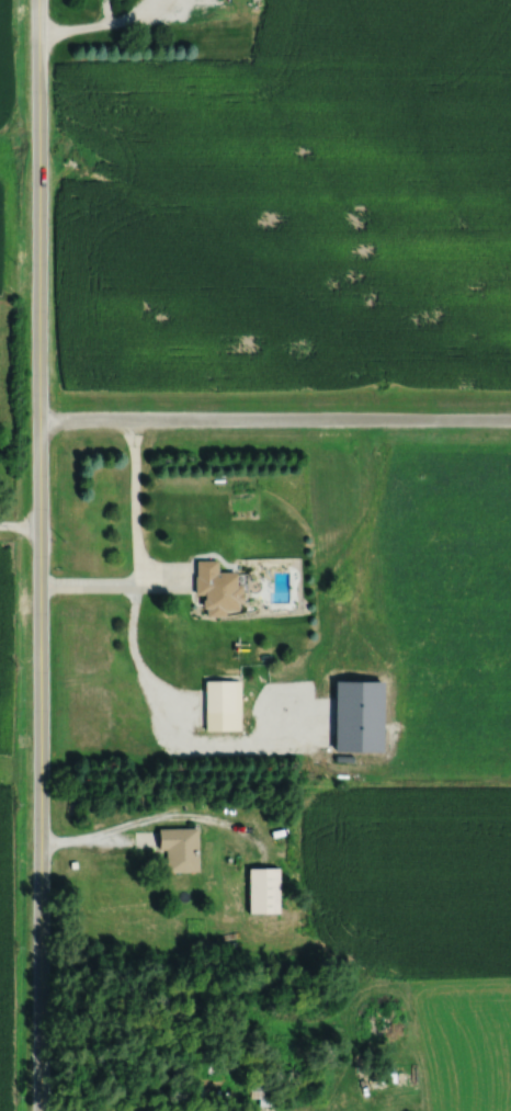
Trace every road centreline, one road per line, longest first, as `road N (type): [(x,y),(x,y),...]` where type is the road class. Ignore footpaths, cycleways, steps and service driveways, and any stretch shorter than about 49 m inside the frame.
road 1 (tertiary): [(42,1110),(39,0)]
road 2 (residential): [(41,418),(510,417)]

